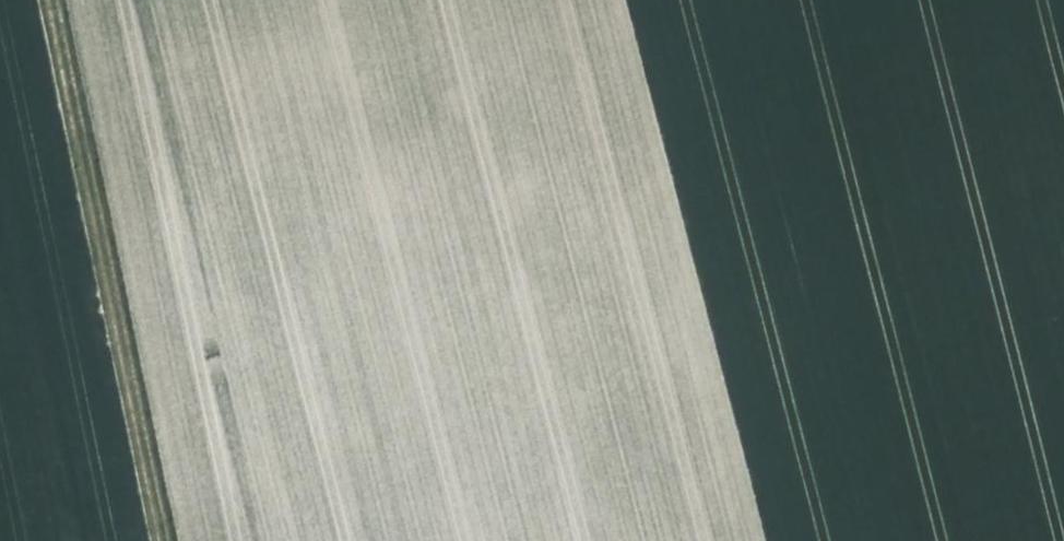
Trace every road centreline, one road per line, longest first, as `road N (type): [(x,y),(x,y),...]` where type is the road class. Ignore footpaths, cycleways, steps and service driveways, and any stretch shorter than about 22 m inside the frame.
road 1 (track): [(159,540),(50,0)]

